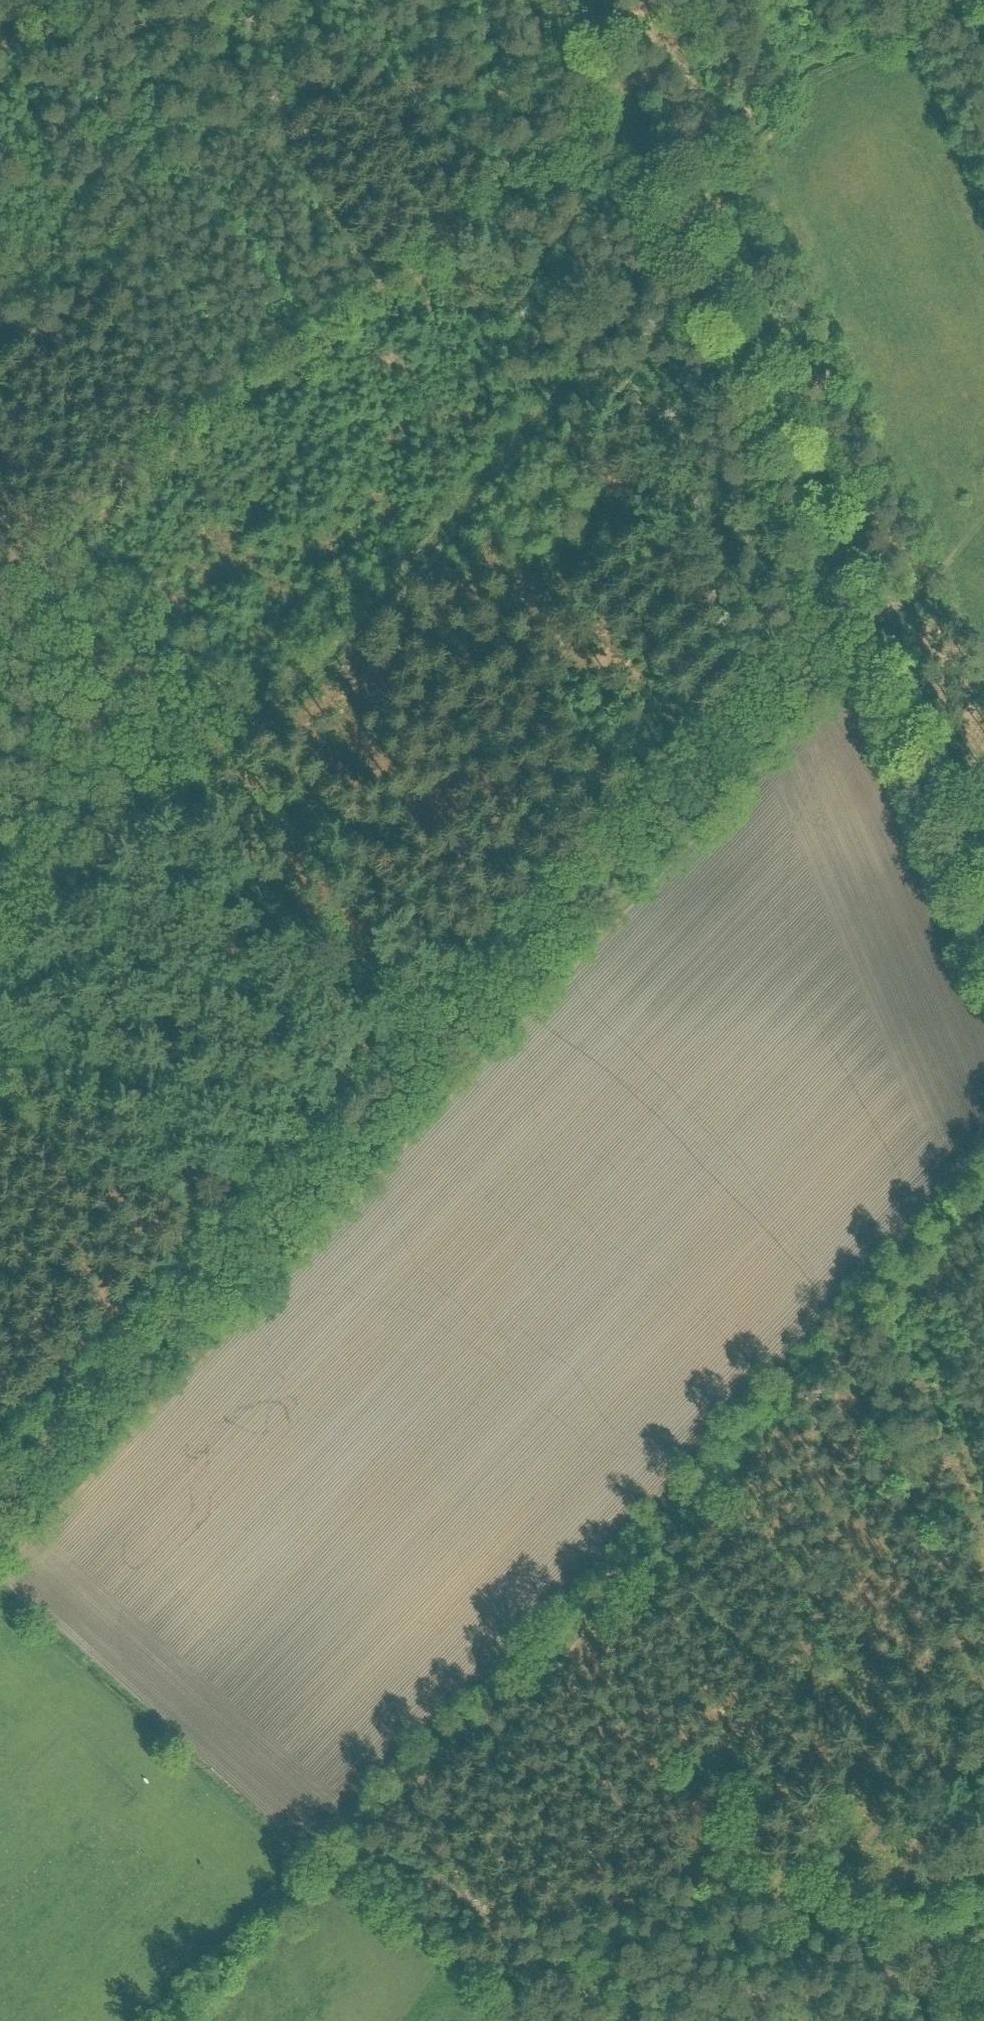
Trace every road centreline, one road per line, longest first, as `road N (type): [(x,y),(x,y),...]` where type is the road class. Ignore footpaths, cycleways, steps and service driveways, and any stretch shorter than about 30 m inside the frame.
road 1 (track): [(0,1510),(848,615),(939,577),(983,522)]
road 2 (track): [(983,836),(601,0)]

